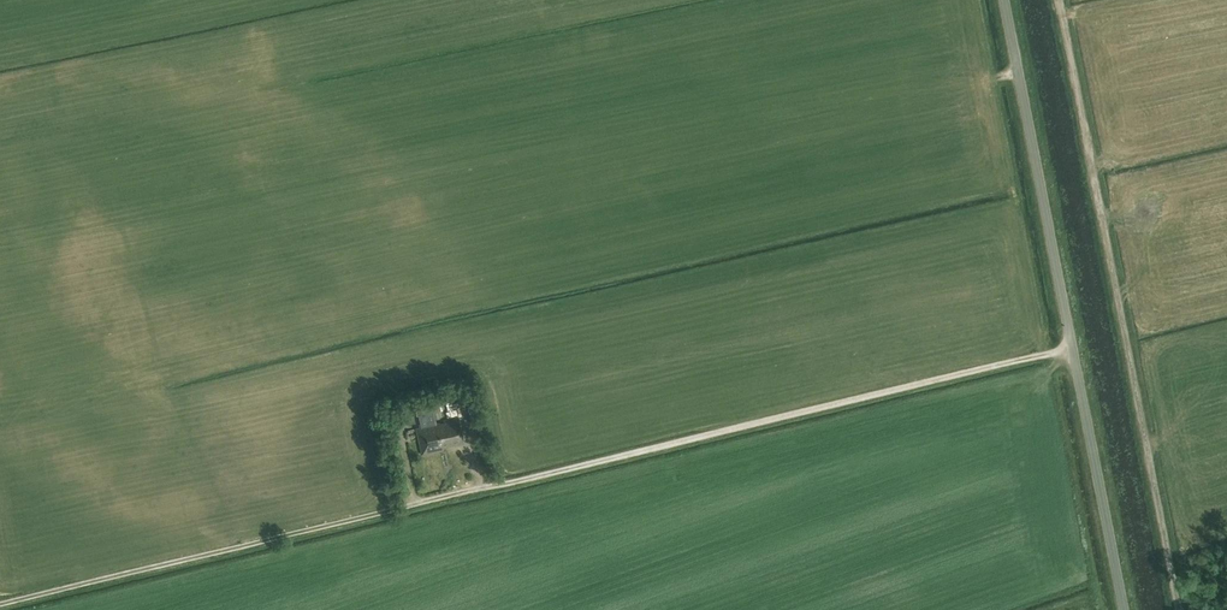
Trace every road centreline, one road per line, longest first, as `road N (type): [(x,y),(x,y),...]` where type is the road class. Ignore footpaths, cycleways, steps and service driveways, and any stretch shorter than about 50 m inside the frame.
road 1 (track): [(1178,609),(1058,0)]
road 2 (unclassified): [(1124,609),(1004,0)]

